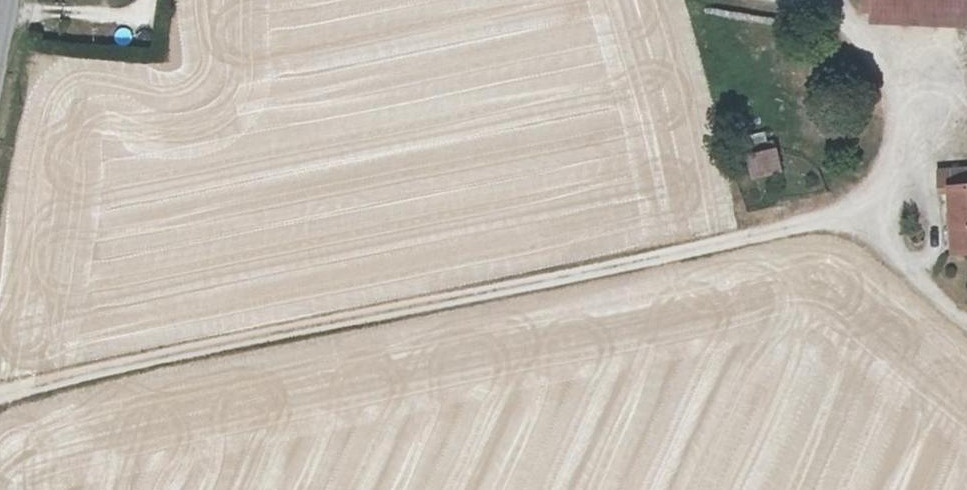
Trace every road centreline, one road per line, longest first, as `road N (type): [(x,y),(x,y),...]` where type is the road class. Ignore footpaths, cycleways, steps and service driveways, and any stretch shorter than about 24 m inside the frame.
road 1 (residential): [(0,405),(848,218)]

